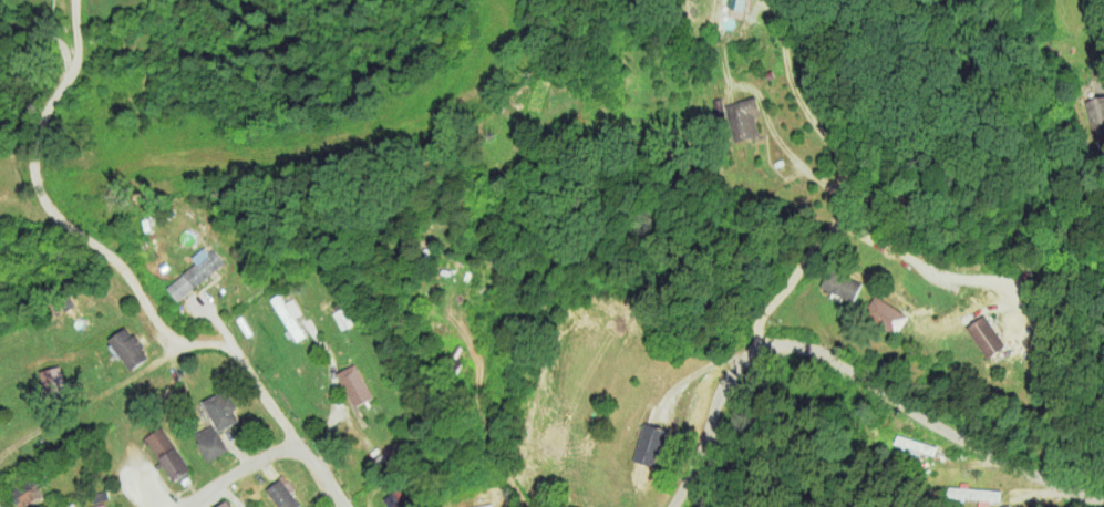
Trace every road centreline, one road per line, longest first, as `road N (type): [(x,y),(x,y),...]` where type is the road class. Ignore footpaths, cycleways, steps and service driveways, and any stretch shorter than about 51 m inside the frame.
road 1 (residential): [(175,349),(117,271),(47,206),(32,177),(30,138),(82,45),(79,0)]
road 2 (residential): [(756,1),(778,24),(788,72),(840,166),(832,224),(762,323),(759,353)]
road 3 (residential): [(759,353),(777,345),(819,355),(1021,475),(1103,503)]
road 4 (residential): [(343,506),(228,349),(196,342),(175,349)]
road 5 (residential): [(0,462),(175,349)]
road 6 (residential): [(673,506),(704,453),(729,374),(759,353)]
road 7 (residential): [(832,224),(953,289)]

